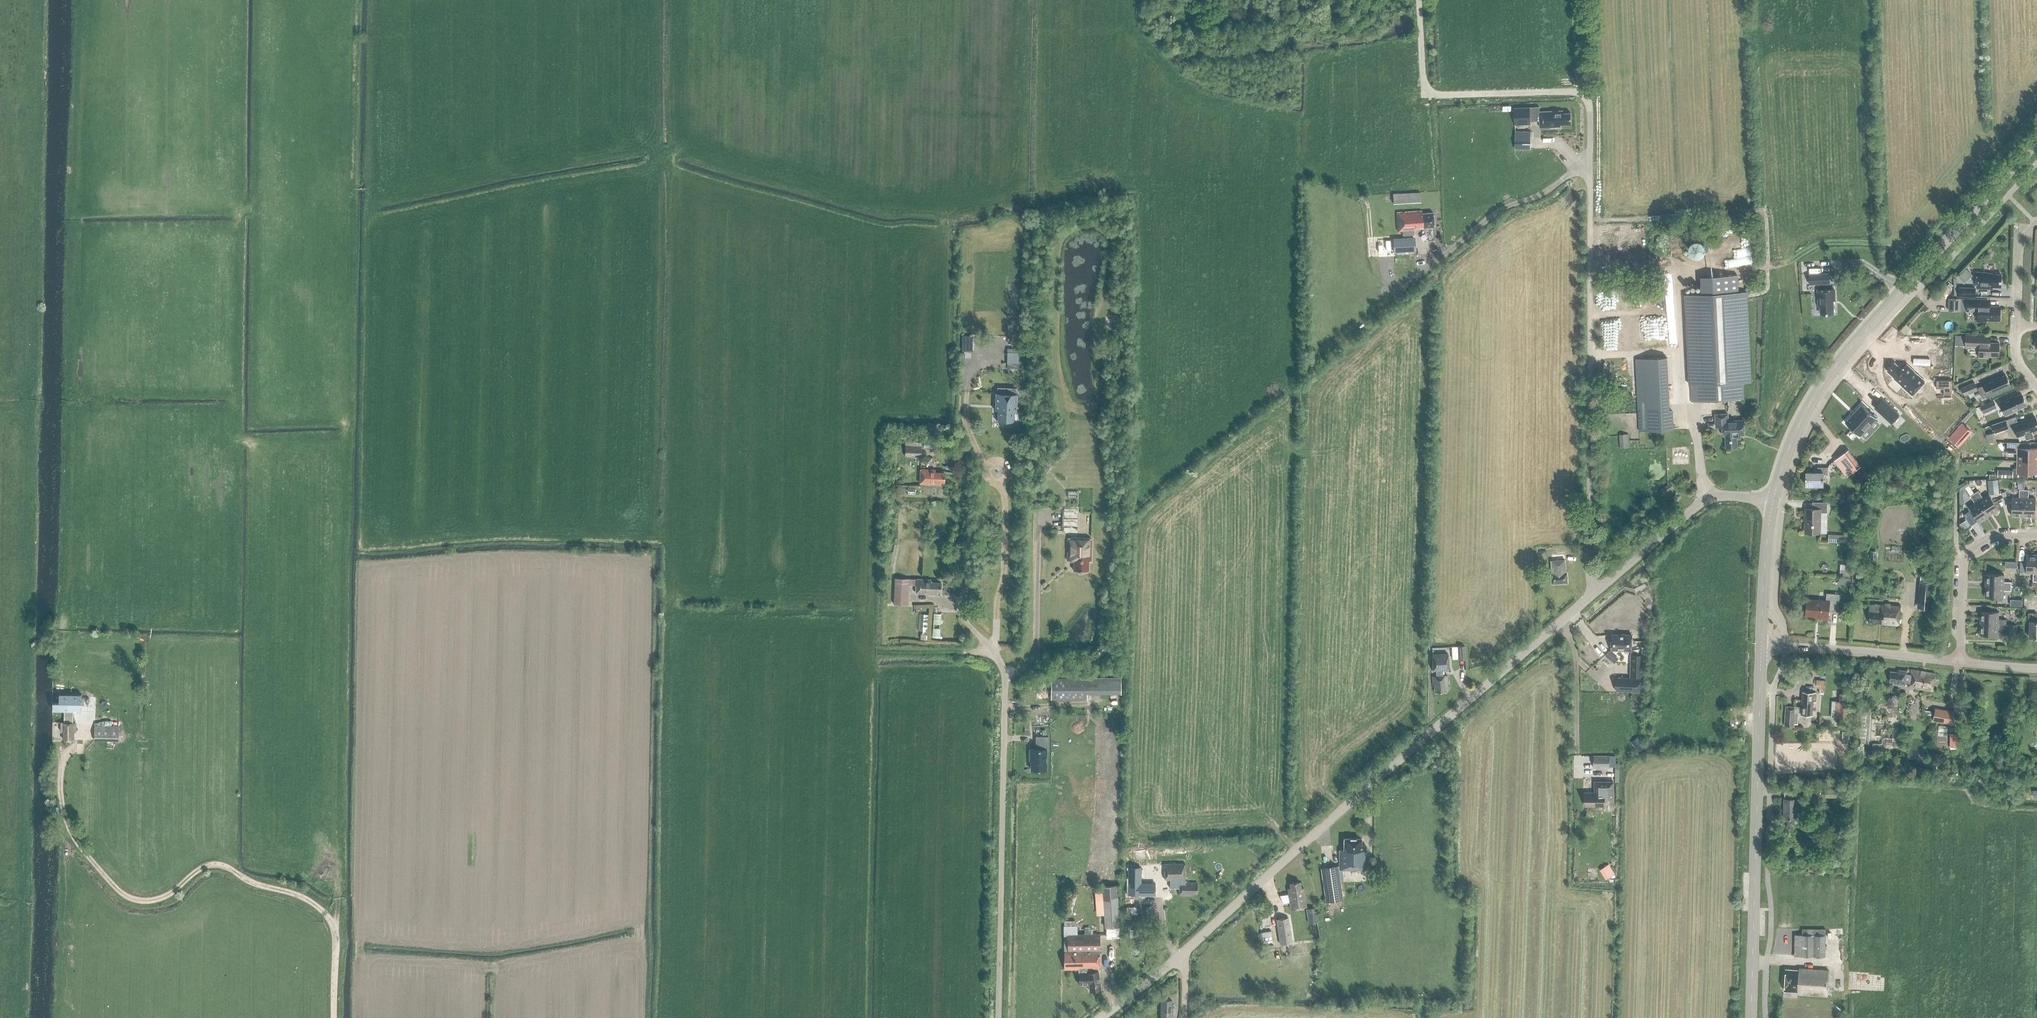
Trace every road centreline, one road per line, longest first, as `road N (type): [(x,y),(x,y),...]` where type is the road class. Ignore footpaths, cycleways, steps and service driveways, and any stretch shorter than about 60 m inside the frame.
road 1 (unclassified): [(1097,1017),(1595,591)]
road 2 (unclassified): [(1595,591),(1588,566),(1588,88)]
road 3 (tertiary): [(1773,502),(1801,420),(1839,361),(2036,143)]
road 4 (tertiary): [(1751,1017),(1761,646)]
road 5 (unclassified): [(1595,591),(1708,497),(1773,502)]
road 6 (tertiary): [(1958,662),(1761,646)]
road 7 (track): [(1590,162),(1503,207),(1434,263)]
road 8 (residential): [(1958,662),(1968,554),(2000,535),(2036,534)]
road 9 (tertiary): [(1761,646),(1773,502)]

